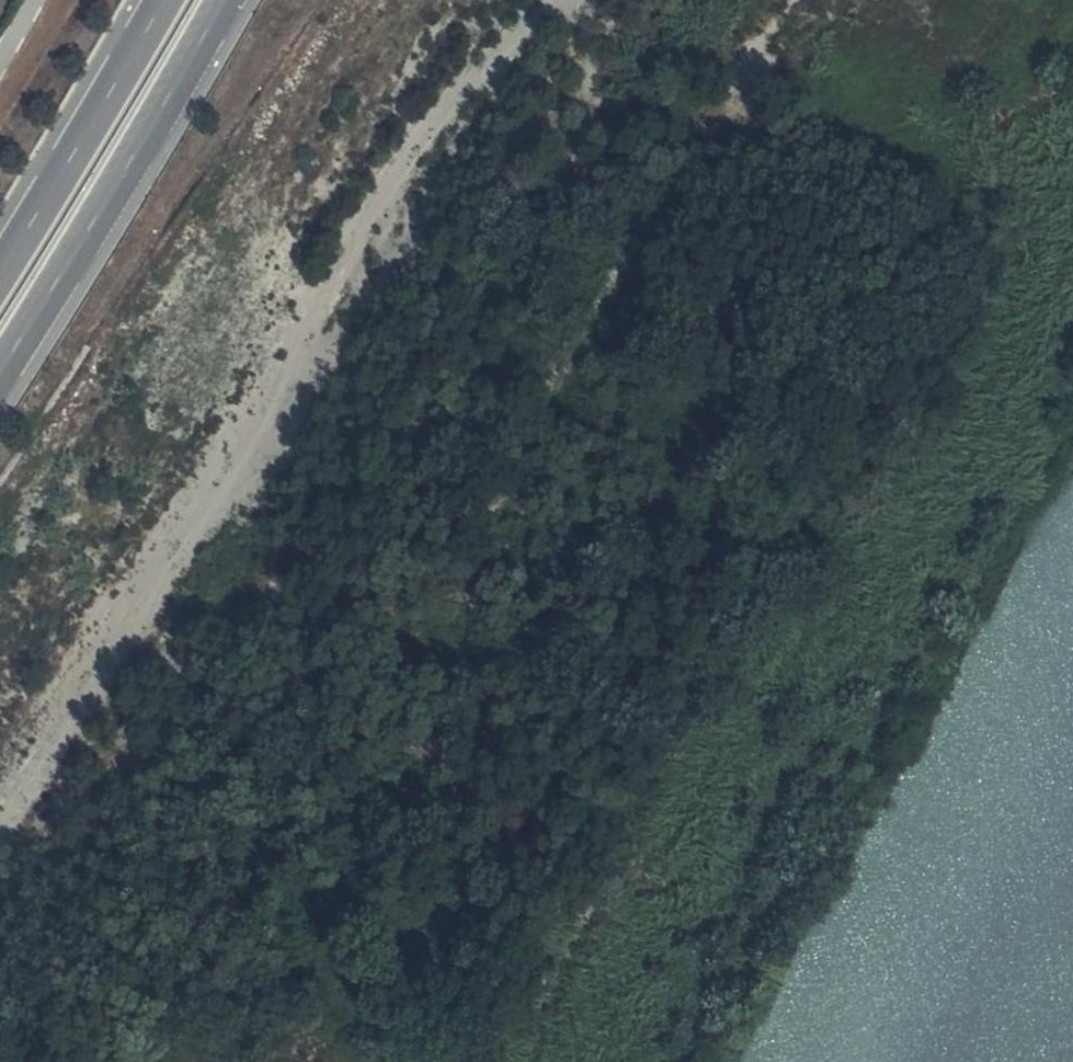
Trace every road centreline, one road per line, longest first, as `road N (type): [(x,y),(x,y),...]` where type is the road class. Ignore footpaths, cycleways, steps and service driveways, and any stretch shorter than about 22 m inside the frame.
road 1 (trunk): [(0,371),(223,0)]
road 2 (trunk): [(161,0),(0,273)]

